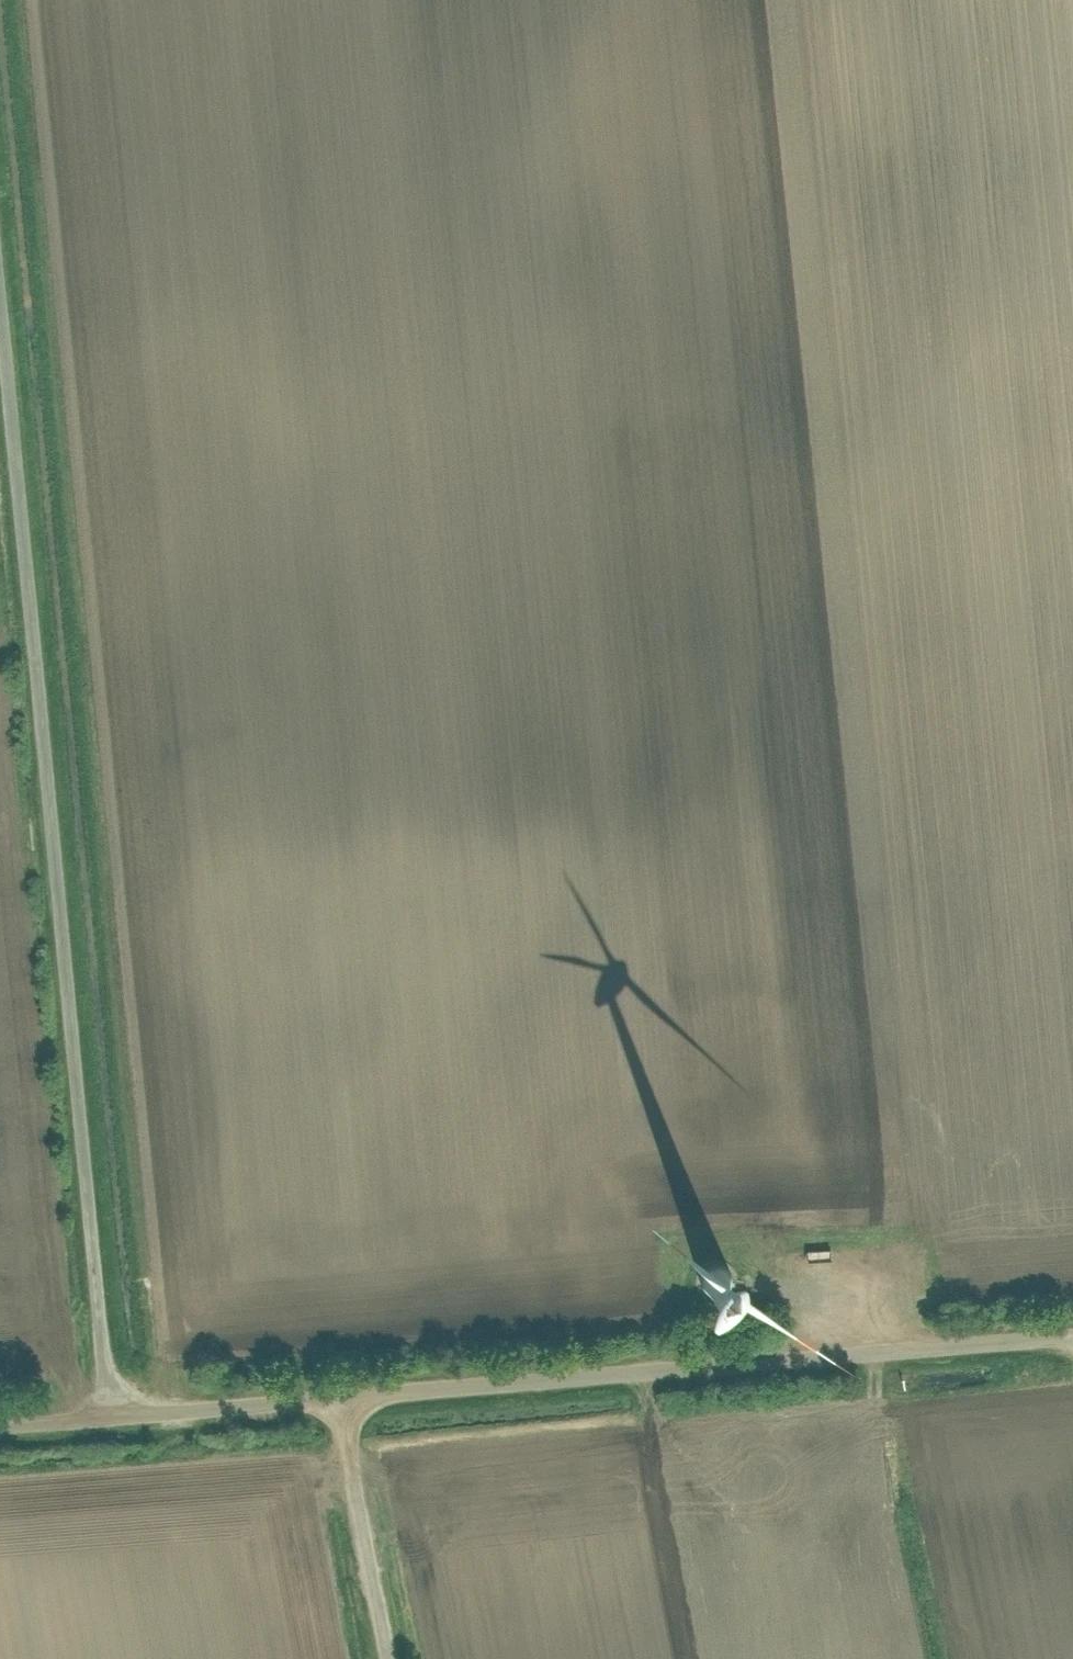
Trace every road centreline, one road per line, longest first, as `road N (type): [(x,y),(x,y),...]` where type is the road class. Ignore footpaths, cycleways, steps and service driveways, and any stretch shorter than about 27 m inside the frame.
road 1 (unclassified): [(116,1421),(0,276)]
road 2 (unclassified): [(343,1401),(1072,1341)]
road 3 (unclassified): [(391,1658),(343,1401)]
road 4 (unclassified): [(116,1421),(343,1401)]

